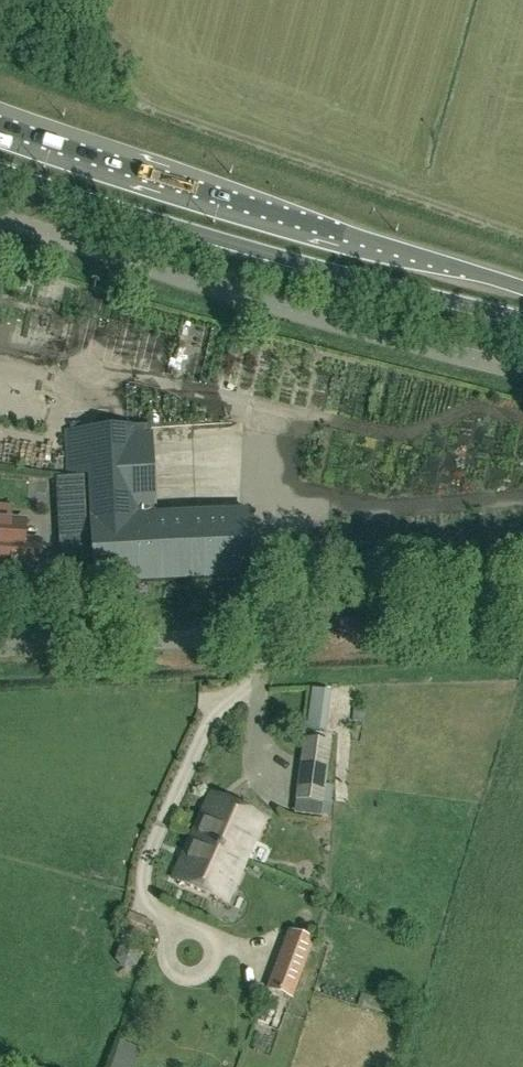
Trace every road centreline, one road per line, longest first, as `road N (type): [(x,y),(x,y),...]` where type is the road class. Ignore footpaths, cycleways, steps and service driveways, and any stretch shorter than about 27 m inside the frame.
road 1 (primary): [(522,291),(0,122)]
road 2 (unclassified): [(0,218),(234,294),(522,371)]
road 3 (primary): [(0,169),(257,252),(522,321)]
road 4 (unclassified): [(0,647),(268,631)]

